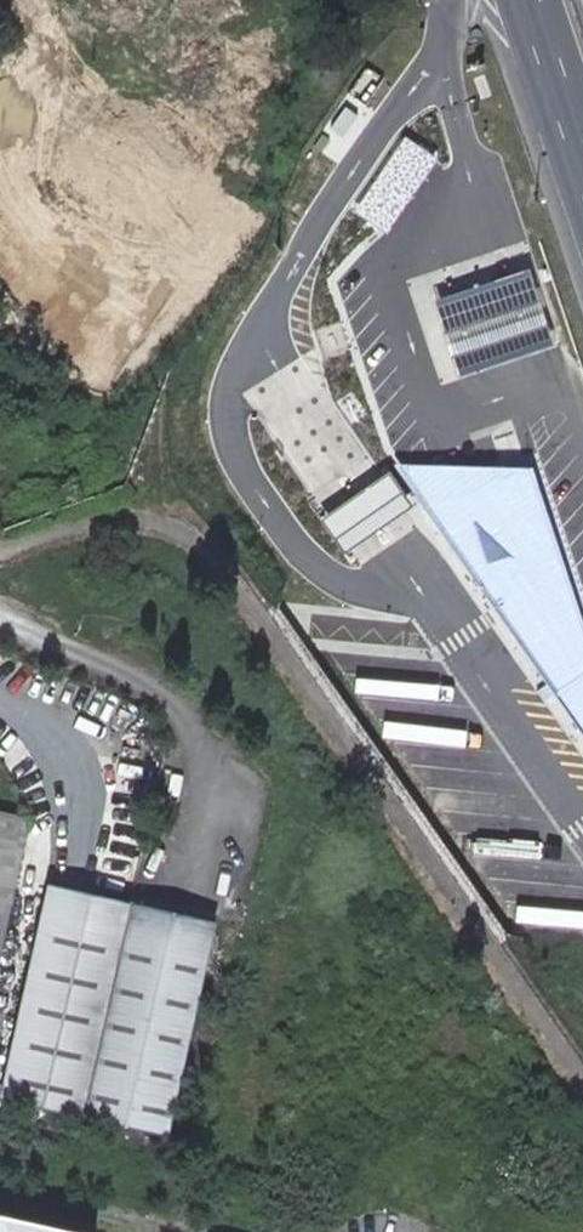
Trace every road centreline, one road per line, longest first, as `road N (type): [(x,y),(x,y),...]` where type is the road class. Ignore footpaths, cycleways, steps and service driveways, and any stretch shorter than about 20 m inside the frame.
road 1 (trunk): [(528,0),(582,163)]

